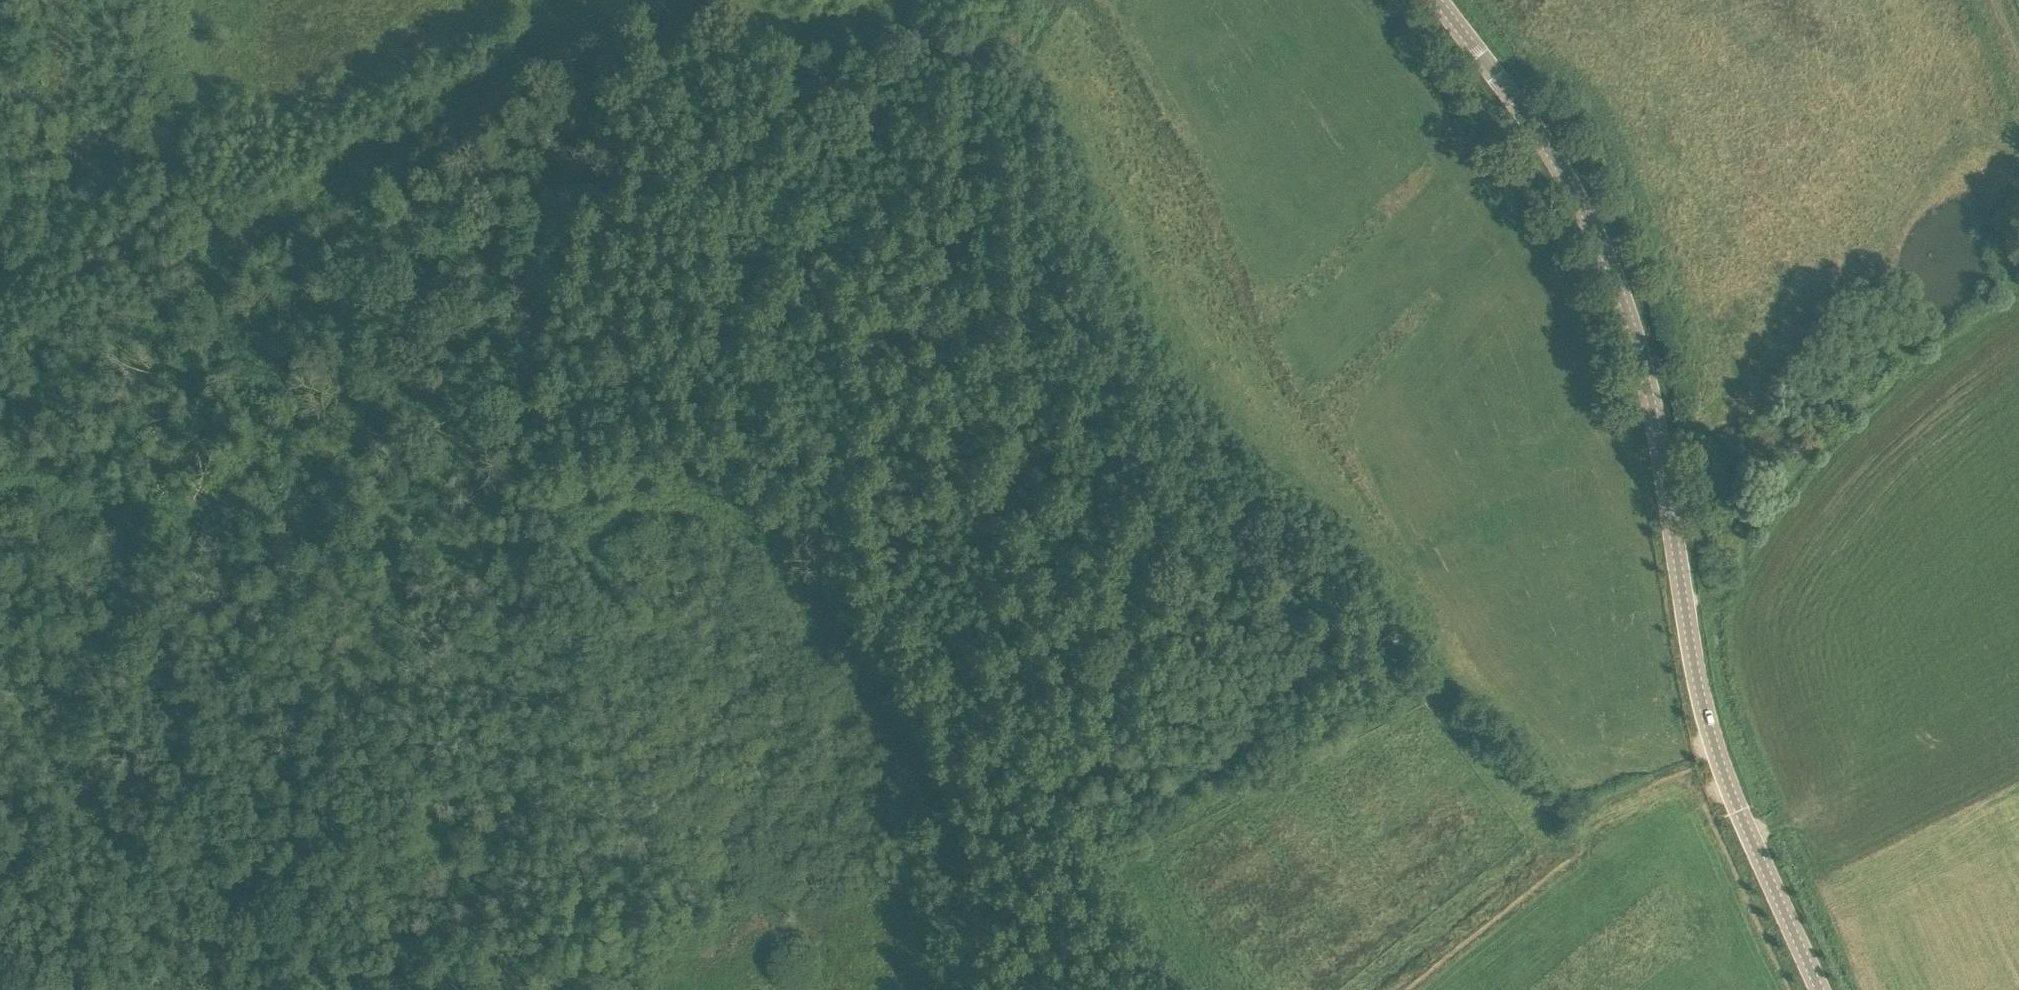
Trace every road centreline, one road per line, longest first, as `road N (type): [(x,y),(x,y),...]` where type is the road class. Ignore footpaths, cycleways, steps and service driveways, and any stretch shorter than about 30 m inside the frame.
road 1 (residential): [(1822,989),(1718,760),(1657,443),(1608,257),(1547,153),(1432,0)]

